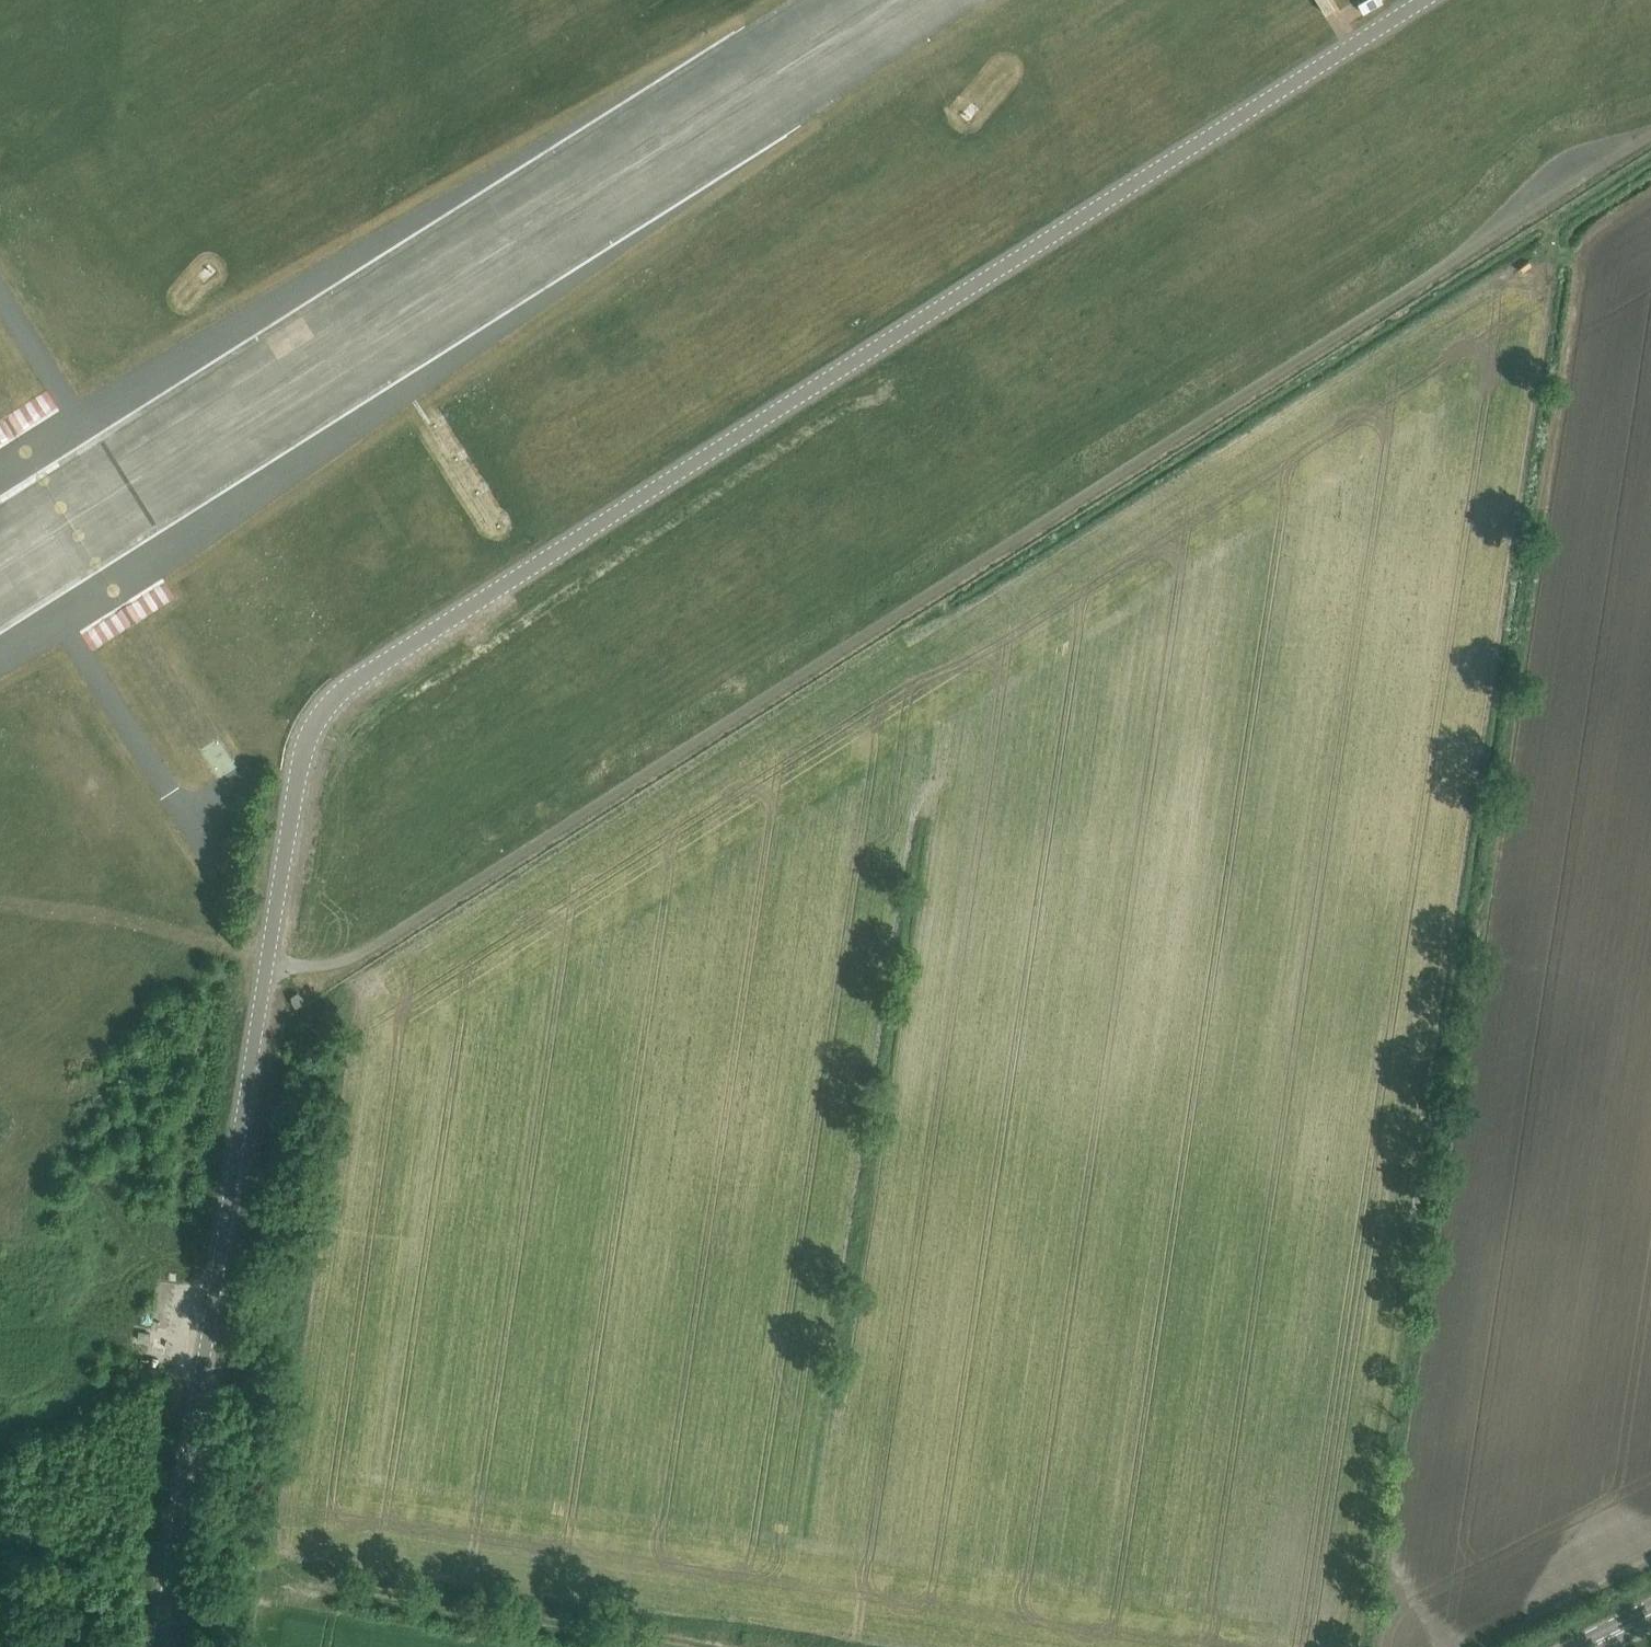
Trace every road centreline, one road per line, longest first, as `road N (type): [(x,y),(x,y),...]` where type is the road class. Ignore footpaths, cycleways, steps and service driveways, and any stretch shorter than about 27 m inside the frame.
road 1 (track): [(266,1579),(711,1646)]

